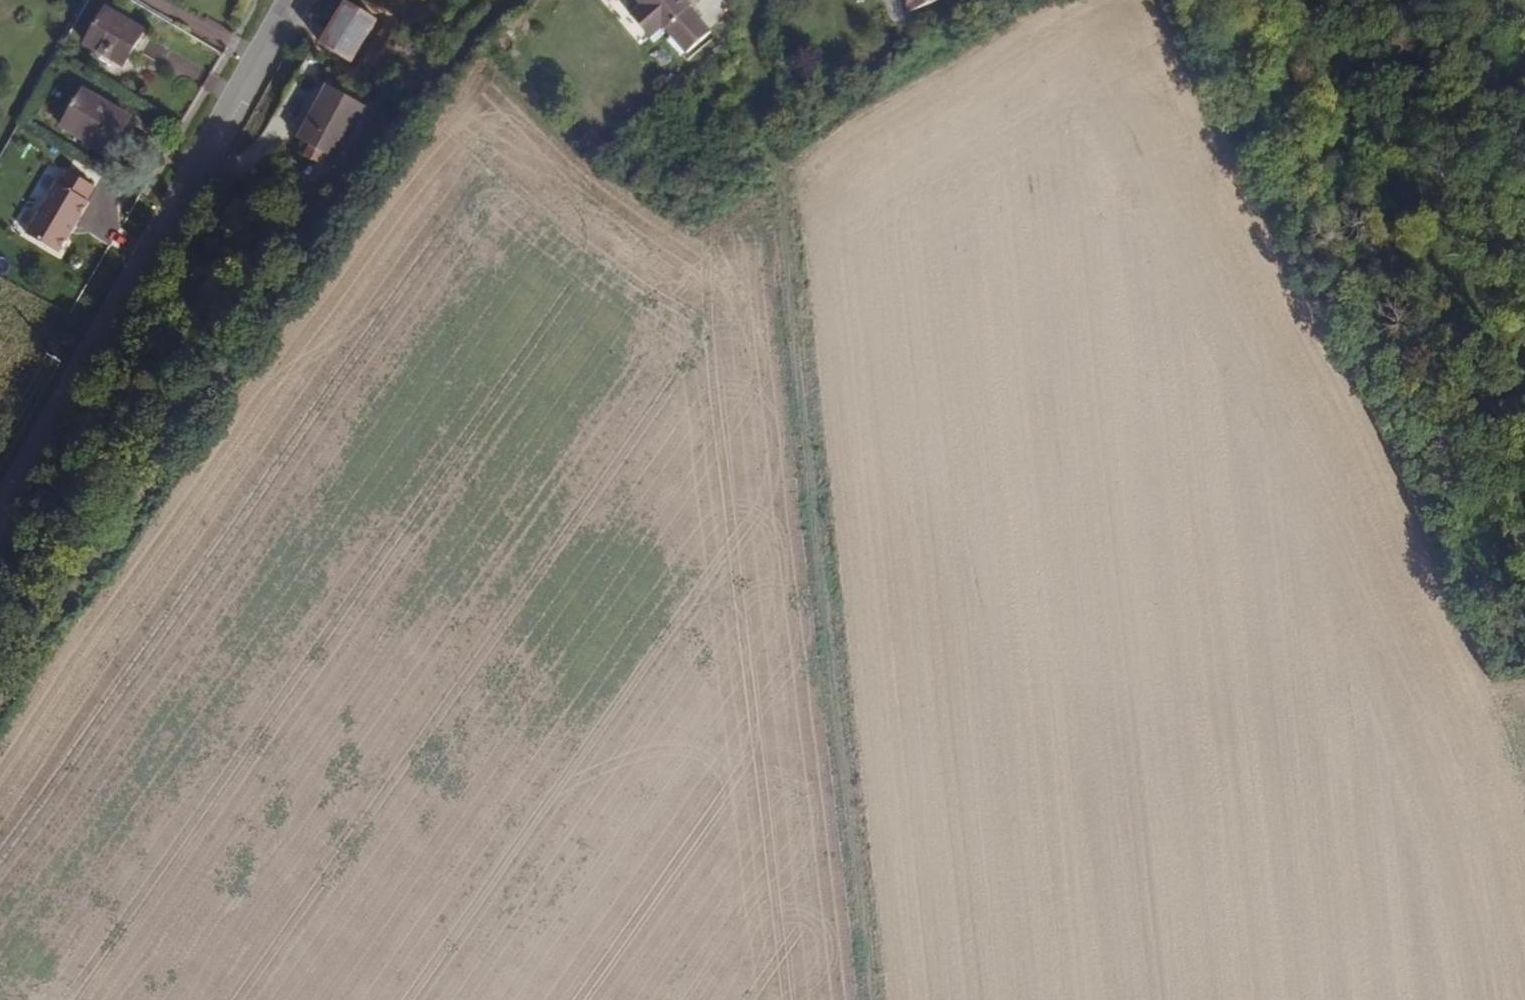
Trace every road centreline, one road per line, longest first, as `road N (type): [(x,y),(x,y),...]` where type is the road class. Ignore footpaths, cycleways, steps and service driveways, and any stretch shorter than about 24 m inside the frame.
road 1 (track): [(755,0),(871,999)]
road 2 (residential): [(298,0),(94,347)]
road 3 (unclassified): [(94,347),(0,519)]

